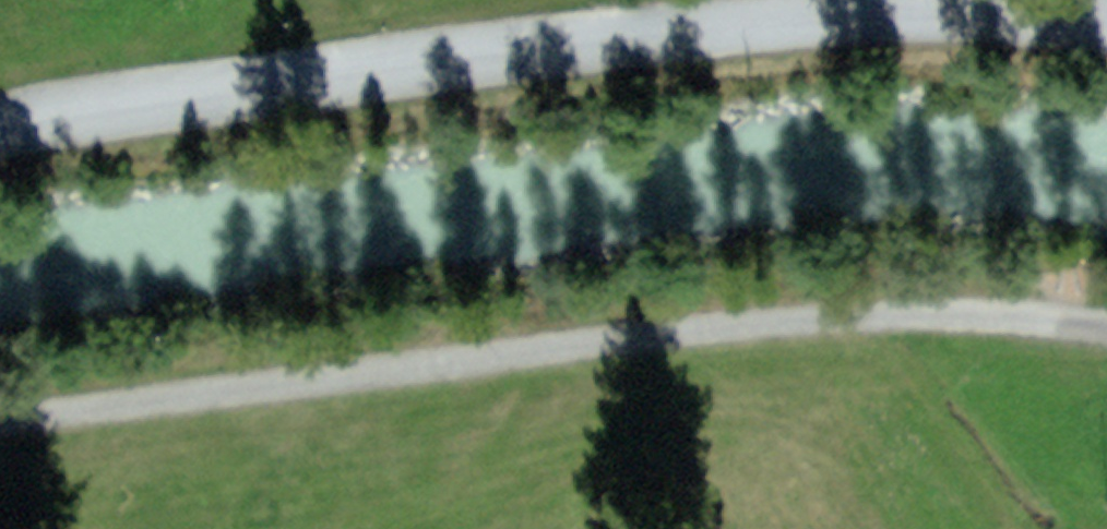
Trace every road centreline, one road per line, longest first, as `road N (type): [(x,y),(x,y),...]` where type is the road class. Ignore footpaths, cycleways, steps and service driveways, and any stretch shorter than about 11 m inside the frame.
road 1 (unclassified): [(1106,17),(813,12),(484,46),(0,124)]
road 2 (track): [(1106,325),(849,313),(0,417)]

